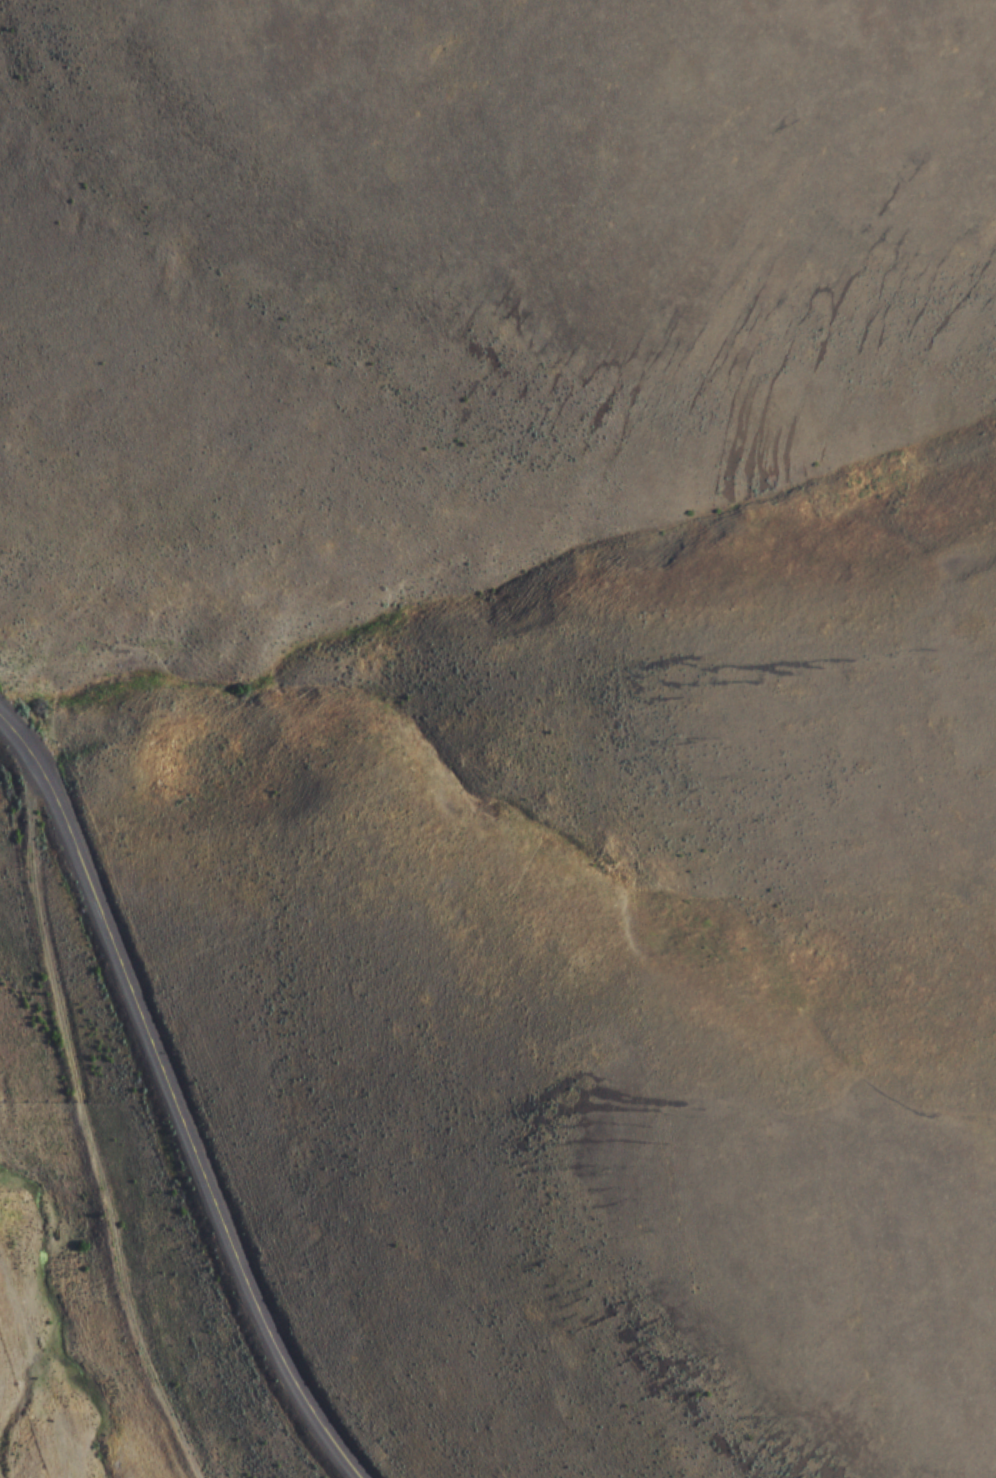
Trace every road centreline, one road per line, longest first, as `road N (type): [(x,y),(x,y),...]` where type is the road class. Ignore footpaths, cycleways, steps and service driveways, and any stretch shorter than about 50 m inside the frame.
road 1 (secondary): [(362,1477),(270,1339),(86,874),(43,778),(0,715)]

